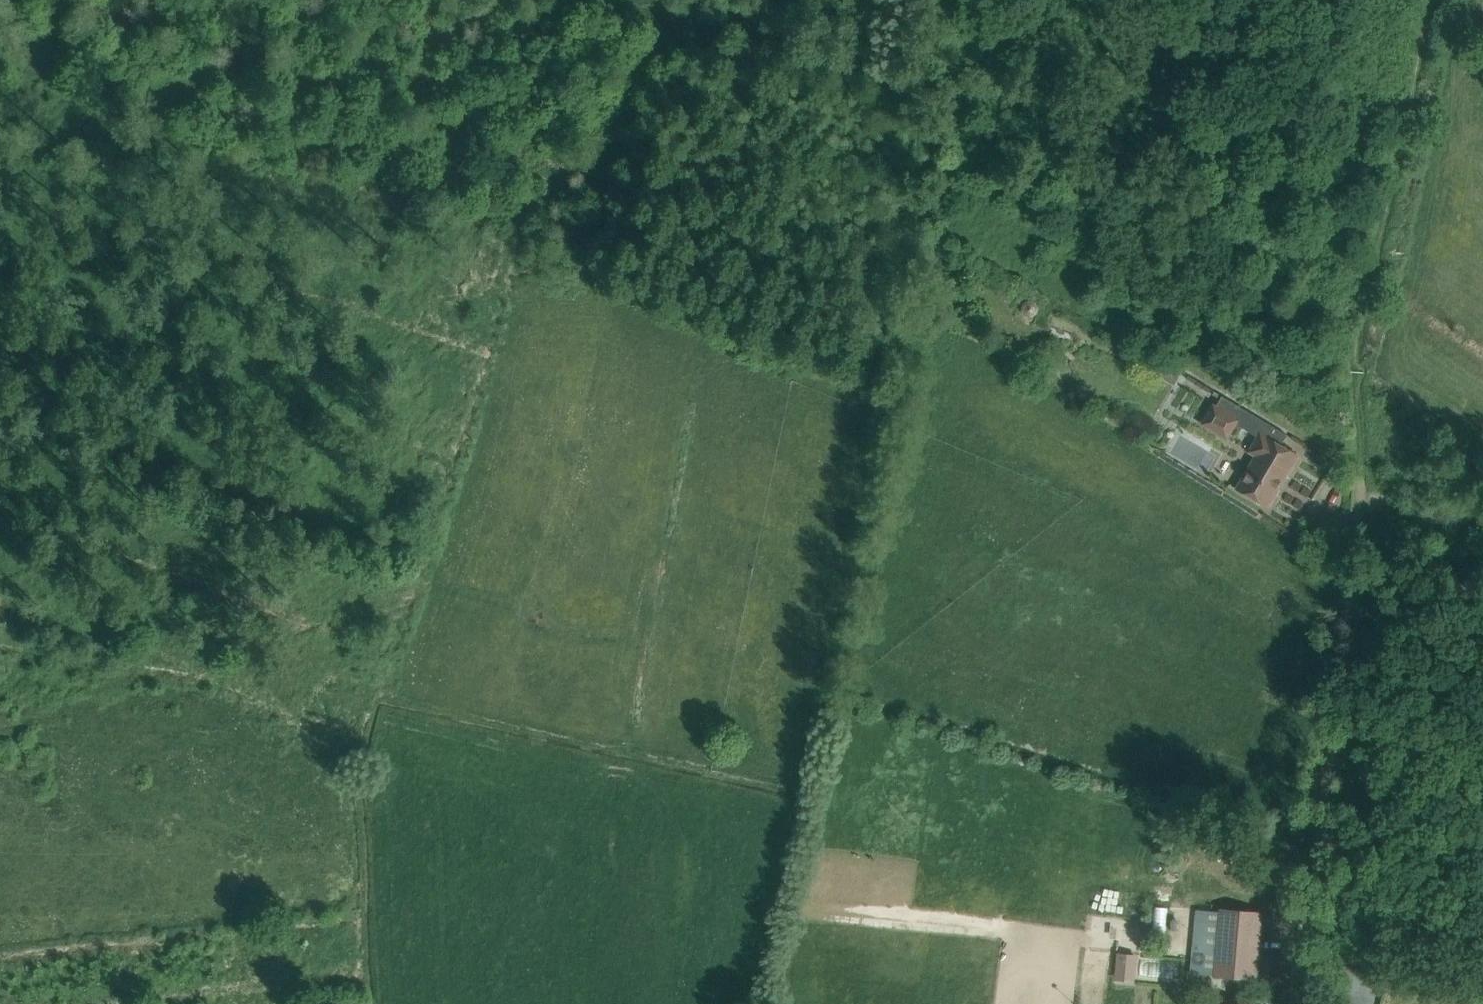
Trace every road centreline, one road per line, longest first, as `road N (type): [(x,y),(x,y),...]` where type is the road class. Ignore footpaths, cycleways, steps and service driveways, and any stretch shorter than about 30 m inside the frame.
road 1 (unclassified): [(1296,1003),(1358,441)]
road 2 (track): [(1422,0),(1376,217),(1358,441)]

